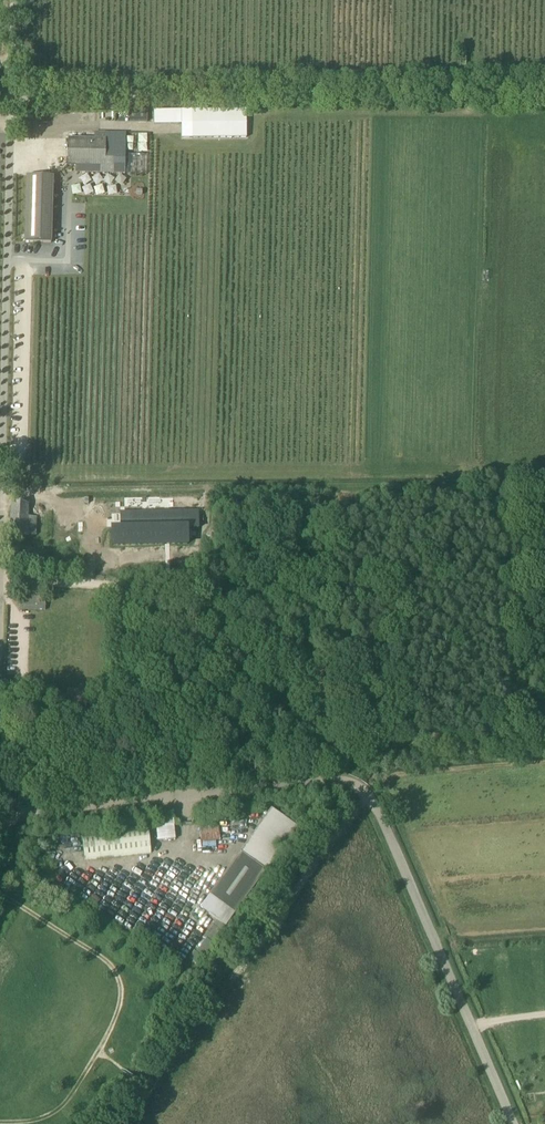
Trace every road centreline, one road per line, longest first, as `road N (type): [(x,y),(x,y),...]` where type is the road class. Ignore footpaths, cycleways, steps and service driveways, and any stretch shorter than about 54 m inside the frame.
road 1 (unclassified): [(514,1123),(364,789),(324,781),(0,814)]
road 2 (track): [(544,96),(11,98)]
road 3 (track): [(0,497),(11,98)]

